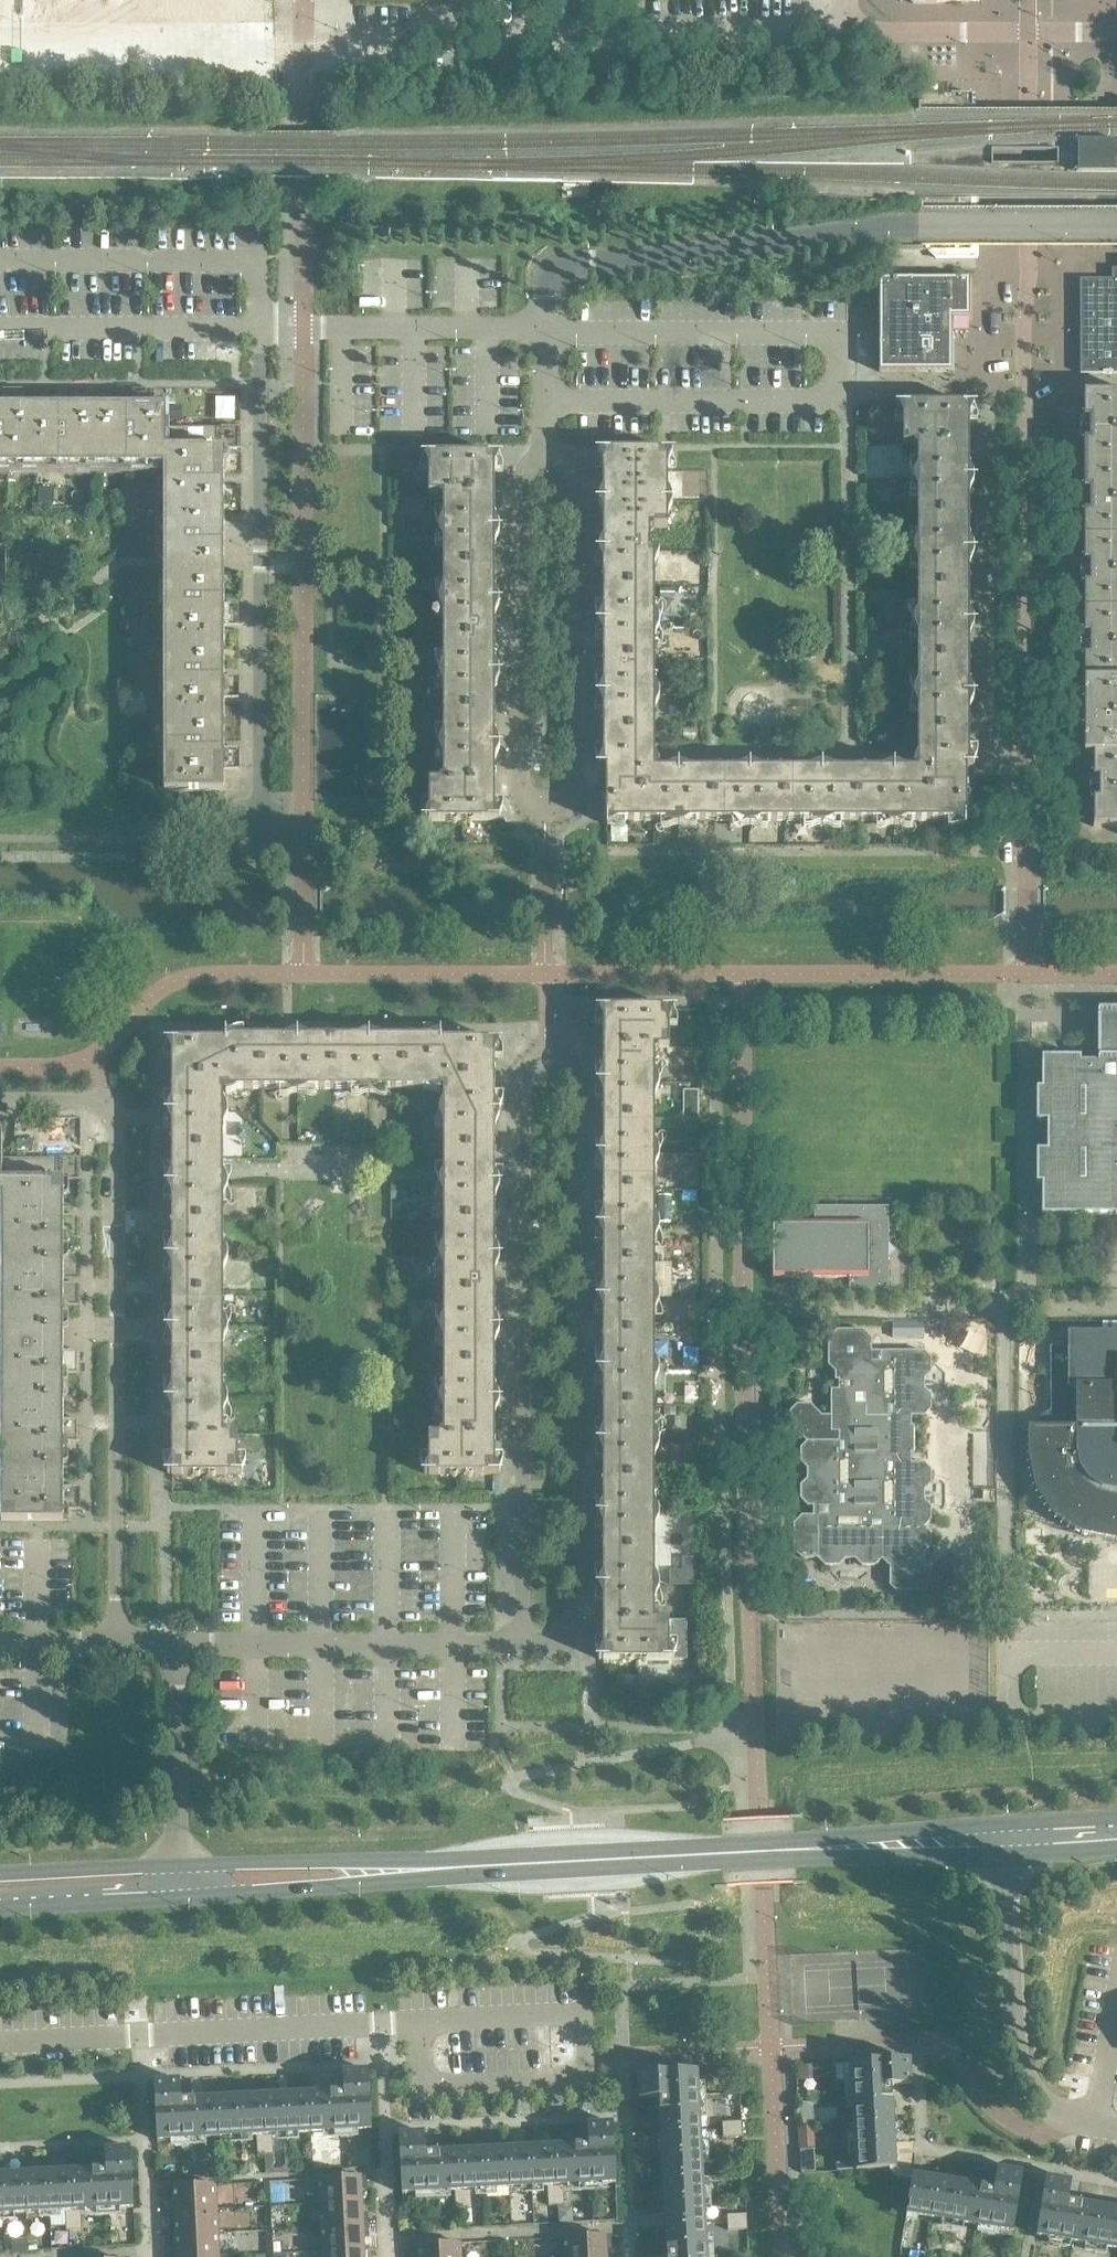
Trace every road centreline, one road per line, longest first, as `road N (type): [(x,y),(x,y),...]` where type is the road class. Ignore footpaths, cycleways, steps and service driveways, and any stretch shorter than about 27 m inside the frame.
road 1 (residential): [(29,36),(303,42),(848,31)]
road 2 (residential): [(509,1643),(583,1642),(581,1048),(566,1028),(550,1028)]
road 3 (residential): [(121,1644),(116,1121),(94,1101),(0,1101)]
road 4 (residential): [(540,404),(814,403),(838,388),(833,340),(543,331)]
road 5 (residential): [(550,1028),(512,1052),(523,1178),(509,1643)]
road 6 (tertiary): [(447,1868),(1014,1841)]
road 7 (residential): [(1116,229),(920,227),(617,270)]
road 8 (residential): [(263,816),(258,333)]
road 9 (residential): [(0,2038),(420,2028)]
road 10 (residential): [(544,802),(583,758),(582,450),(543,444)]
road 11 (residential): [(544,802),(505,777),(506,468),(543,444)]
road 12 (residential): [(1116,2130),(1063,2121),(1022,2047),(1009,1991),(1014,1841)]
road 13 (residential): [(174,1643),(509,1643)]
road 14 (residential): [(1116,27),(848,31)]
road 15 (tertiary): [(183,1898),(447,1868)]
road 16 (tertiary): [(447,1868),(182,1865)]
road 17 (residential): [(581,2057),(583,2088),(425,2097),(420,2028)]
road 18 (residential): [(258,333),(0,332)]
road 19 (residential): [(543,331),(305,328)]
road 20 (residential): [(182,1865),(174,1643)]
road 21 (residential): [(420,2028),(575,2018),(581,2057)]
road 22 (residential): [(581,2057),(771,2046)]
road 23 (tertiary): [(0,1909),(183,1898)]
road 24 (tertiary): [(182,1865),(0,1874)]

